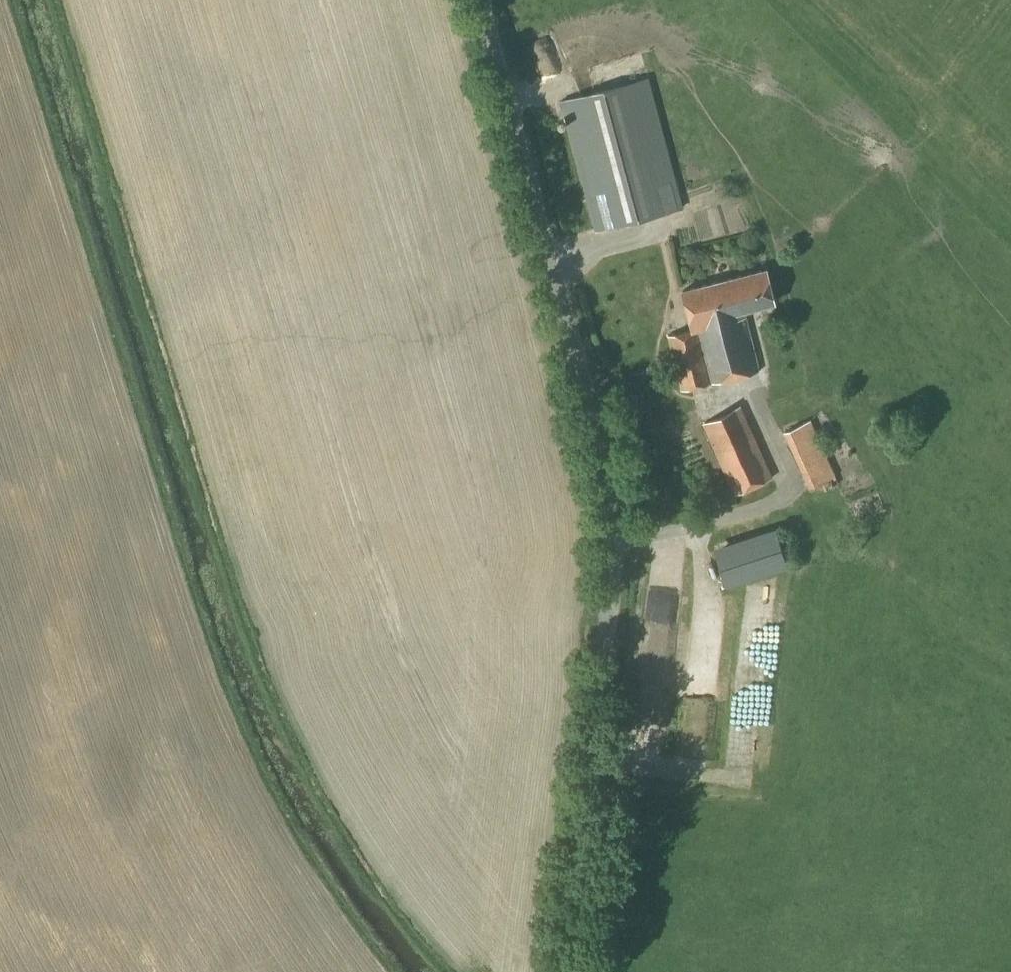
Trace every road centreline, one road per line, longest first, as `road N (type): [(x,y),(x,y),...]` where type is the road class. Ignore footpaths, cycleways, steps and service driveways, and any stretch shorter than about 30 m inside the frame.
road 1 (unclassified): [(564,971),(608,597),(607,495),(480,0)]

